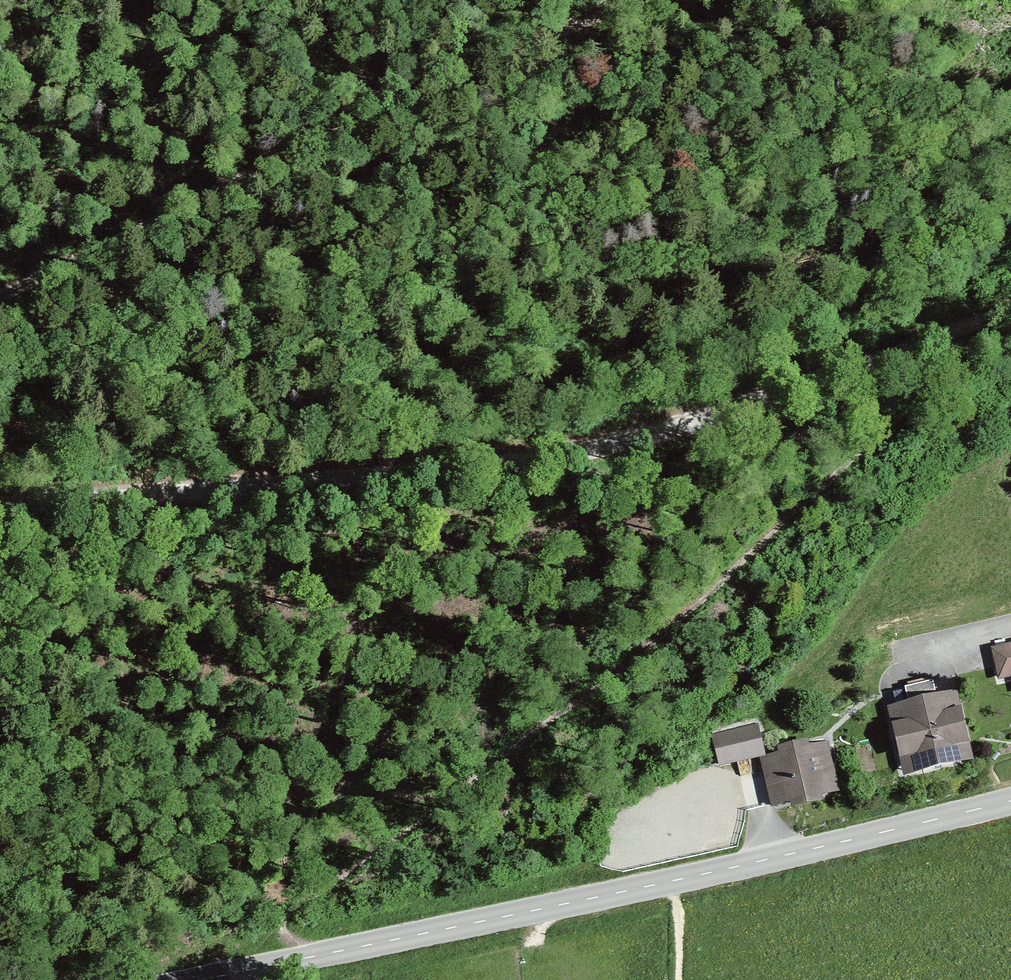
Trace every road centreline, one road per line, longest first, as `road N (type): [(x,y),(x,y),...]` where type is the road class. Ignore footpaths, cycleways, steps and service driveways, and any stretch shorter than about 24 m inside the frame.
road 1 (unclassified): [(1010,310),(744,409),(577,451),(0,504)]
road 2 (tertiary): [(208,979),(1010,801)]
road 3 (track): [(0,298),(446,79),(636,0)]

